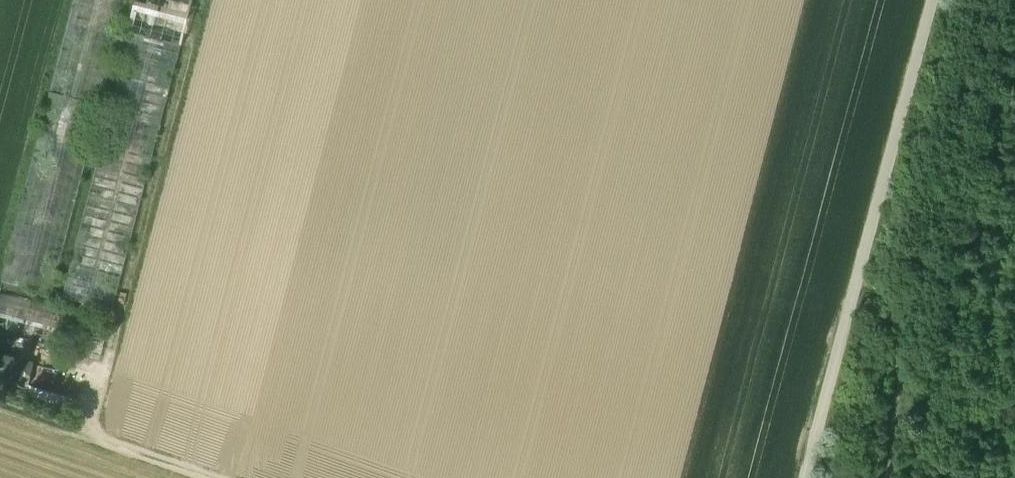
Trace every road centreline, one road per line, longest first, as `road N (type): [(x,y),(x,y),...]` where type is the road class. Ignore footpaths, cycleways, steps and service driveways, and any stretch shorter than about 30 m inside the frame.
road 1 (track): [(804,477),(931,0)]
road 2 (track): [(0,405),(207,477)]

